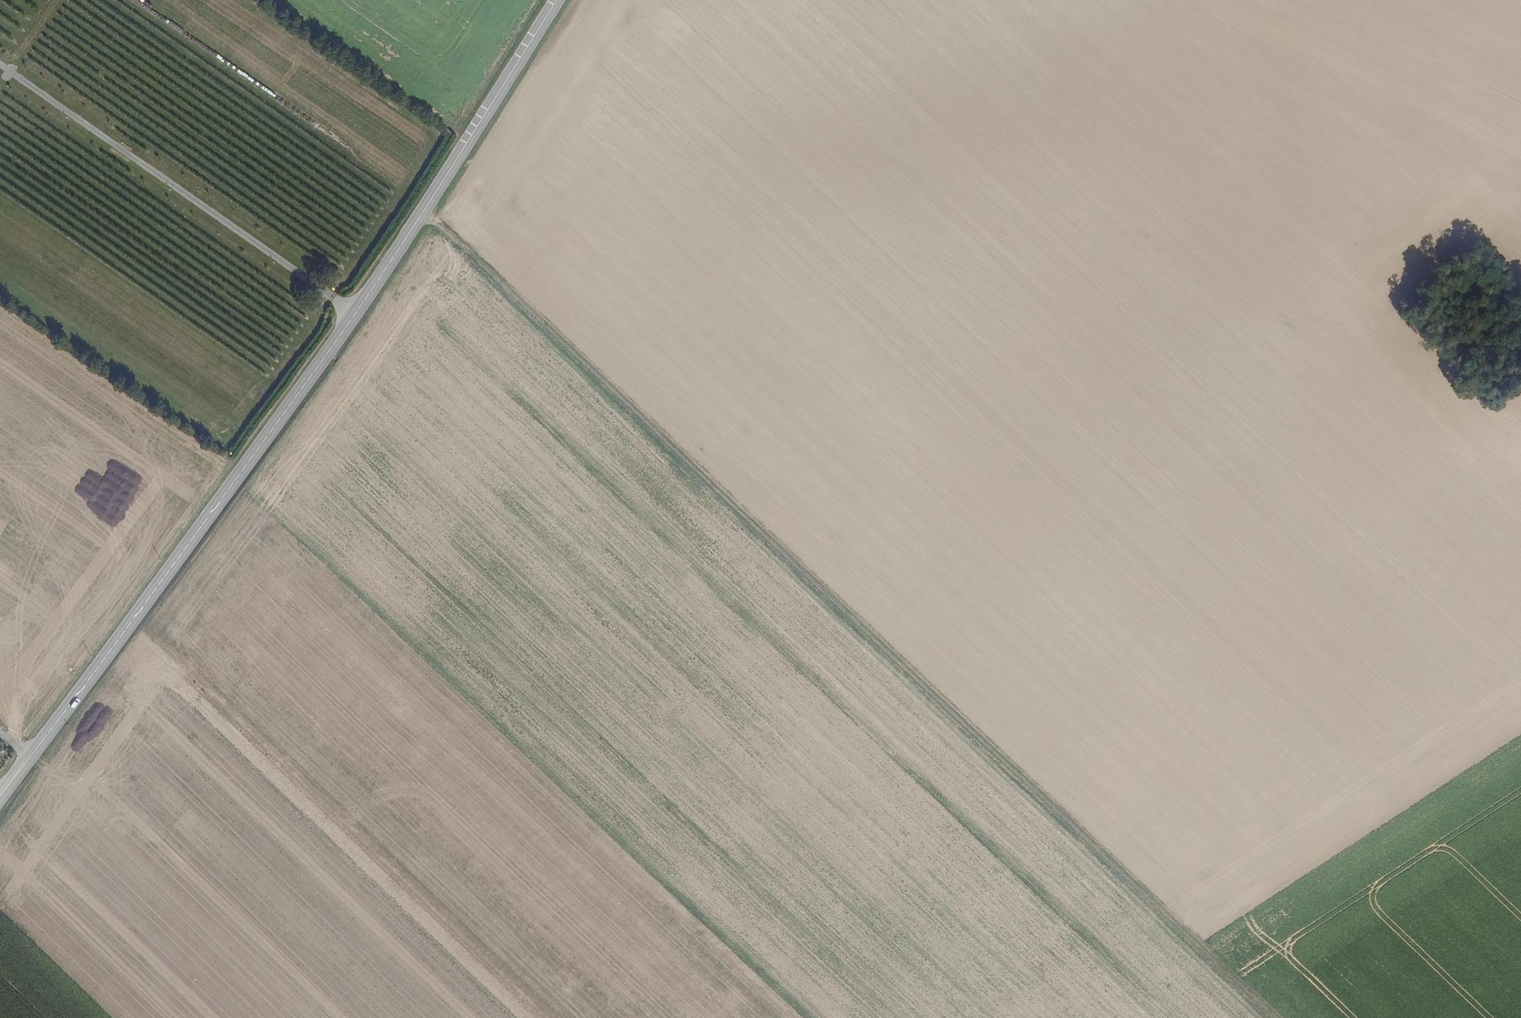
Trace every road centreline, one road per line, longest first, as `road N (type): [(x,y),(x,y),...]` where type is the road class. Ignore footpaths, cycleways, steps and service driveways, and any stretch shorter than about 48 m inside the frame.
road 1 (track): [(1277,1017),(423,213)]
road 2 (secondary): [(0,795),(172,569),(423,213),(557,0)]

